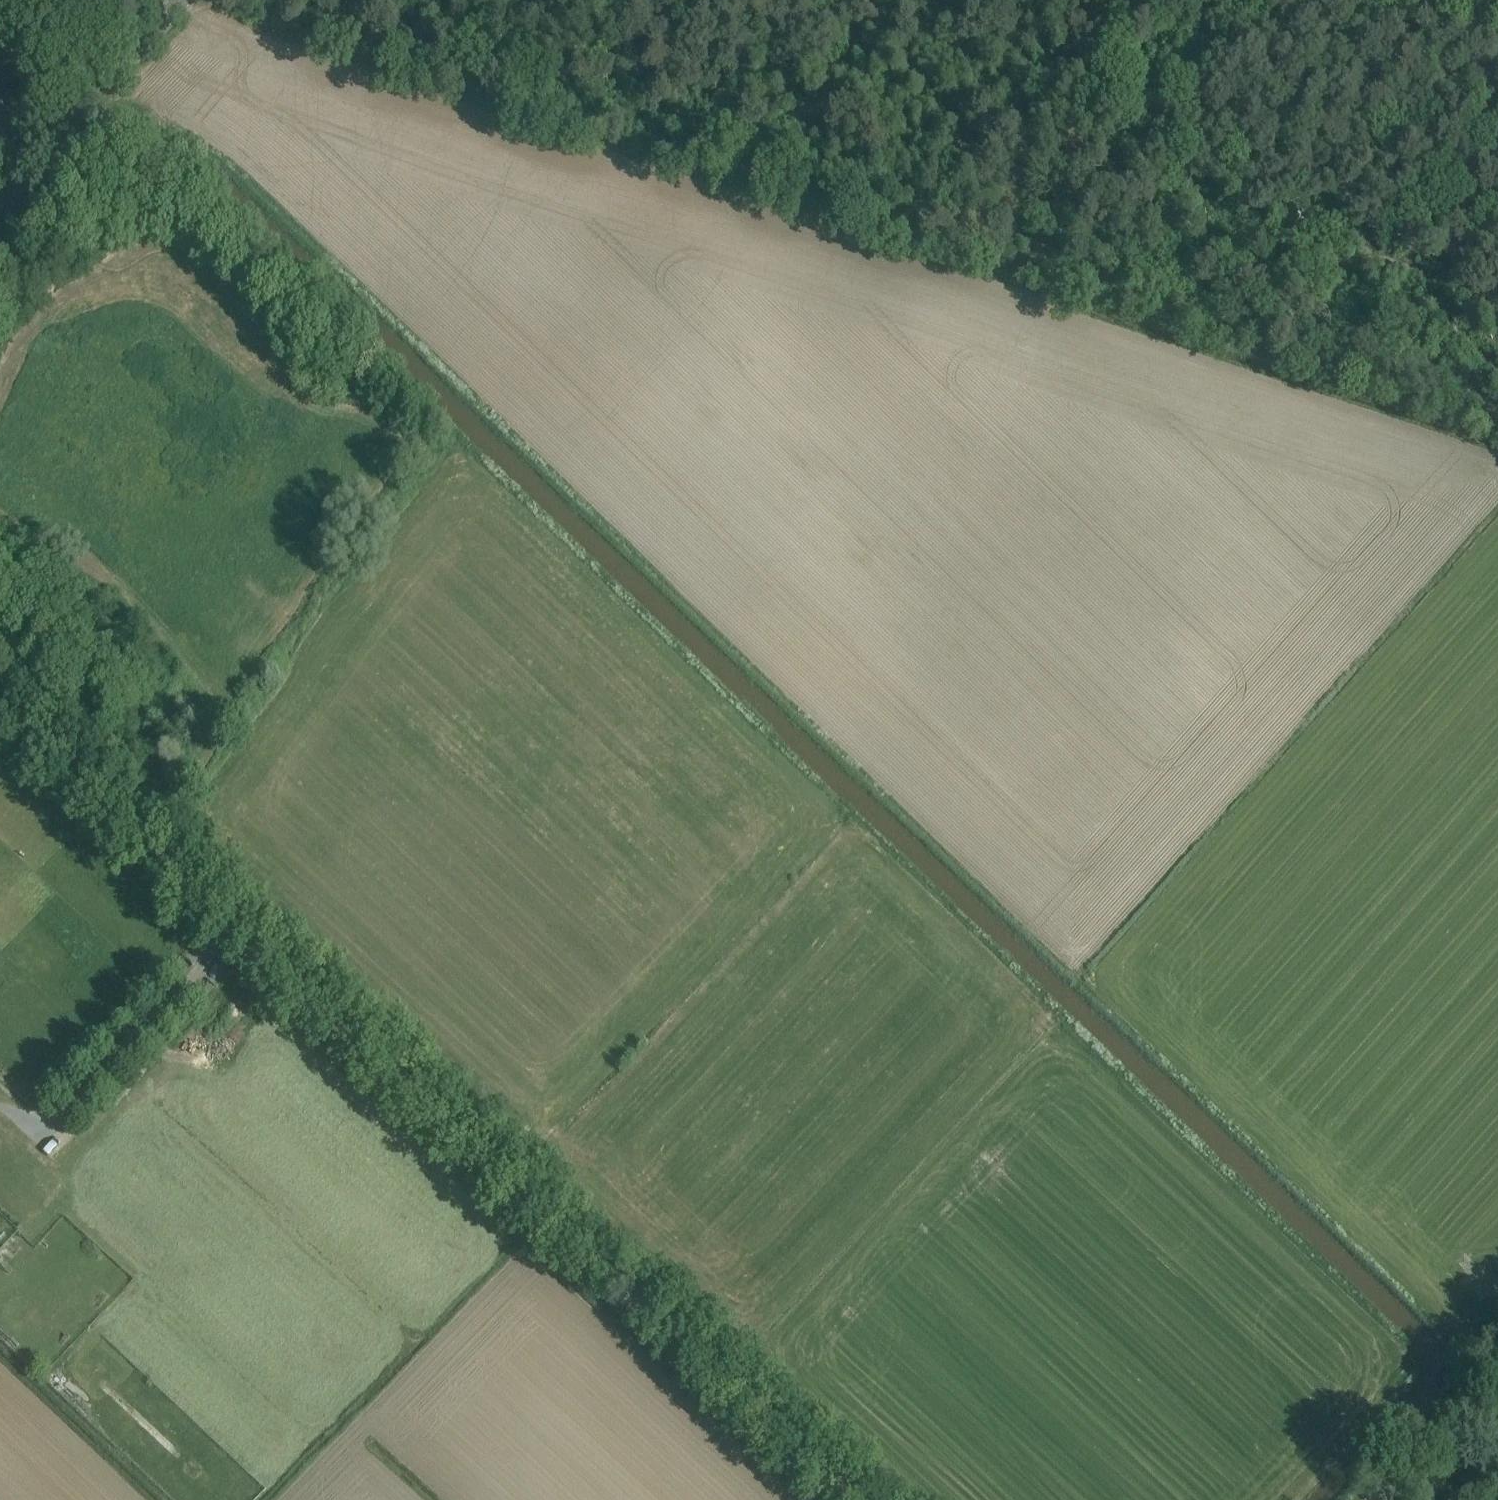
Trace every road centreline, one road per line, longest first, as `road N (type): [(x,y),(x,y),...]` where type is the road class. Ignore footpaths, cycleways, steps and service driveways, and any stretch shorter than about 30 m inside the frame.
road 1 (tertiary): [(0,187),(172,0)]
road 2 (track): [(1371,1499),(1460,1407)]

